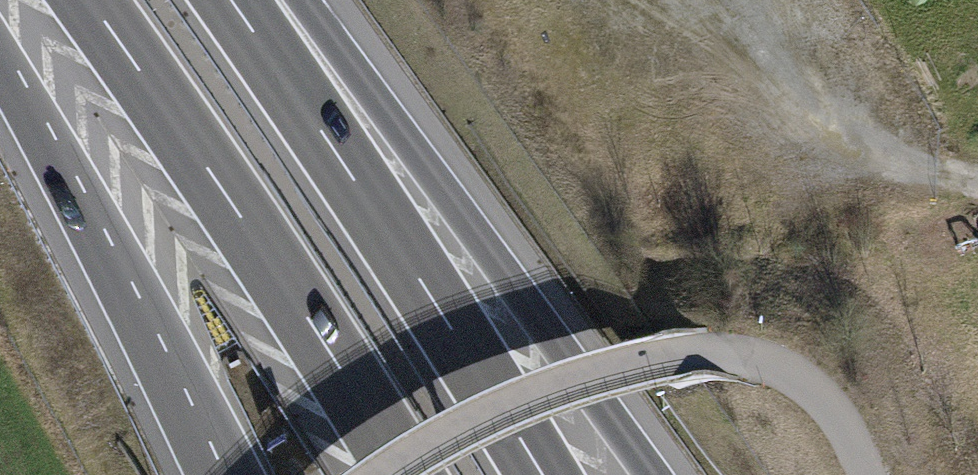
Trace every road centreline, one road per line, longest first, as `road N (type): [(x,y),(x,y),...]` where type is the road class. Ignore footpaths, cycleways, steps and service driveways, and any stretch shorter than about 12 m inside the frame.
road 1 (motorway): [(652,474),(291,0)]
road 2 (motorway): [(88,0),(191,143),(408,474)]
road 3 (motorway): [(542,474),(339,153),(230,0)]
road 4 (motorway): [(0,70),(204,474)]

